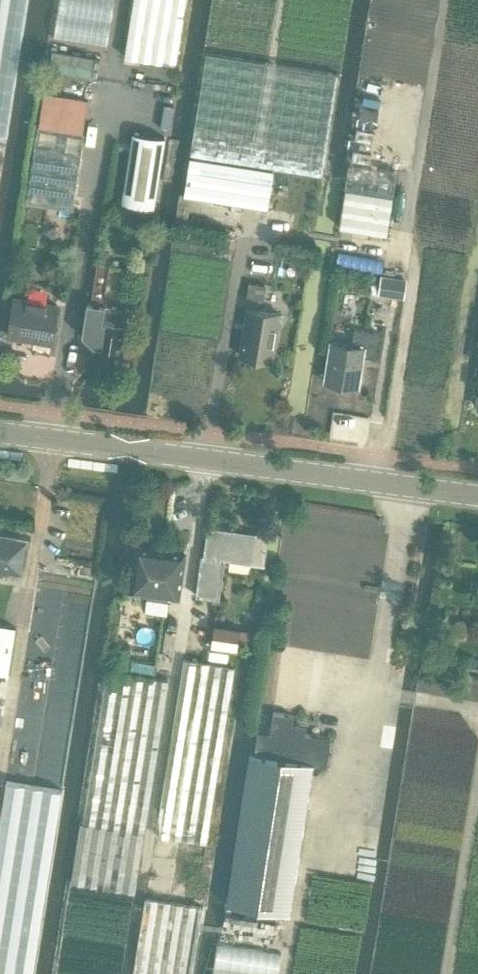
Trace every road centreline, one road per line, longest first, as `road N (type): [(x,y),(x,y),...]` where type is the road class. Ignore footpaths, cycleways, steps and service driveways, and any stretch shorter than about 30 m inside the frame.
road 1 (tertiary): [(0,427),(477,489)]
road 2 (track): [(0,761),(21,621)]

